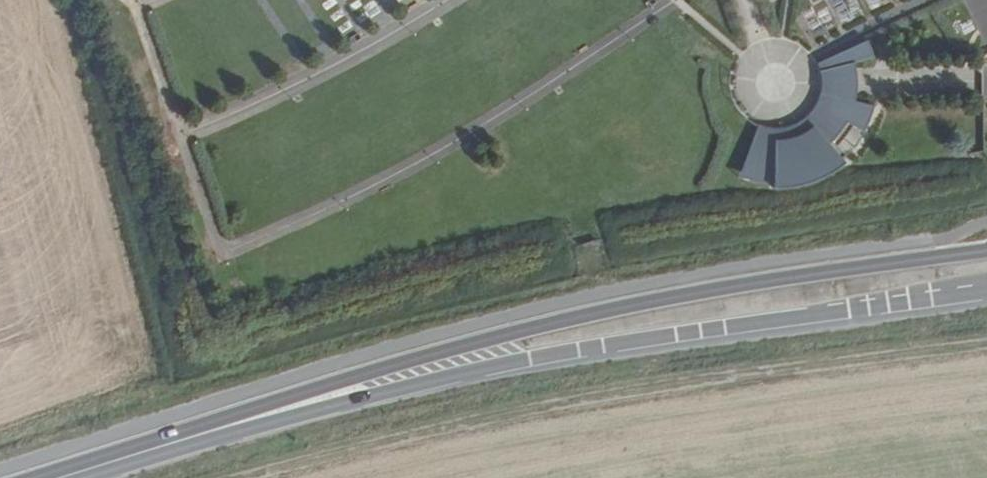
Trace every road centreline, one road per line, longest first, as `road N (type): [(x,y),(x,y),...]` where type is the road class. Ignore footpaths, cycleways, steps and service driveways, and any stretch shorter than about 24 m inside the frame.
road 1 (track): [(986,348),(520,416),(251,477)]
road 2 (primary): [(986,251),(607,311),(413,359),(288,409)]
road 3 (primary): [(288,409),(538,360),(986,294)]
road 4 (primary): [(288,409),(66,477)]

